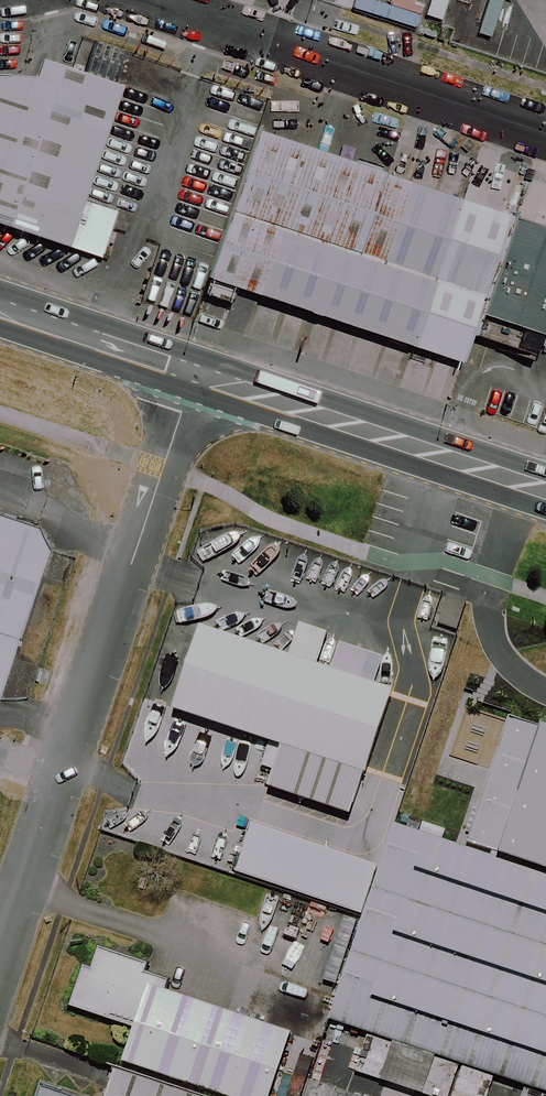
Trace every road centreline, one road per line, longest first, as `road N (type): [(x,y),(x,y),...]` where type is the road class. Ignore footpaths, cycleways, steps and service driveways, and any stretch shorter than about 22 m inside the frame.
road 1 (residential): [(196,373),(0,959)]
road 2 (unclassified): [(142,0),(545,137)]
road 3 (trunk): [(545,491),(196,373)]
road 4 (trunk): [(196,373),(0,307)]

